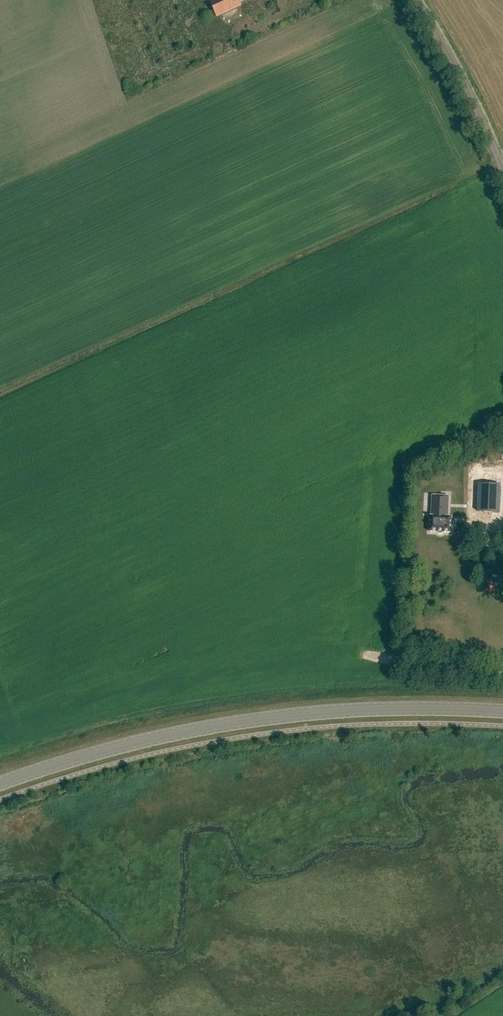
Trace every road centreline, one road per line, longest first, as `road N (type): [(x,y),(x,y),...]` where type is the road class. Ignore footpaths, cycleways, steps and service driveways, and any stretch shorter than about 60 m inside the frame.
road 1 (primary): [(0,786),(214,726),(413,708),(502,711)]
road 2 (unclassified): [(502,164),(418,0)]

